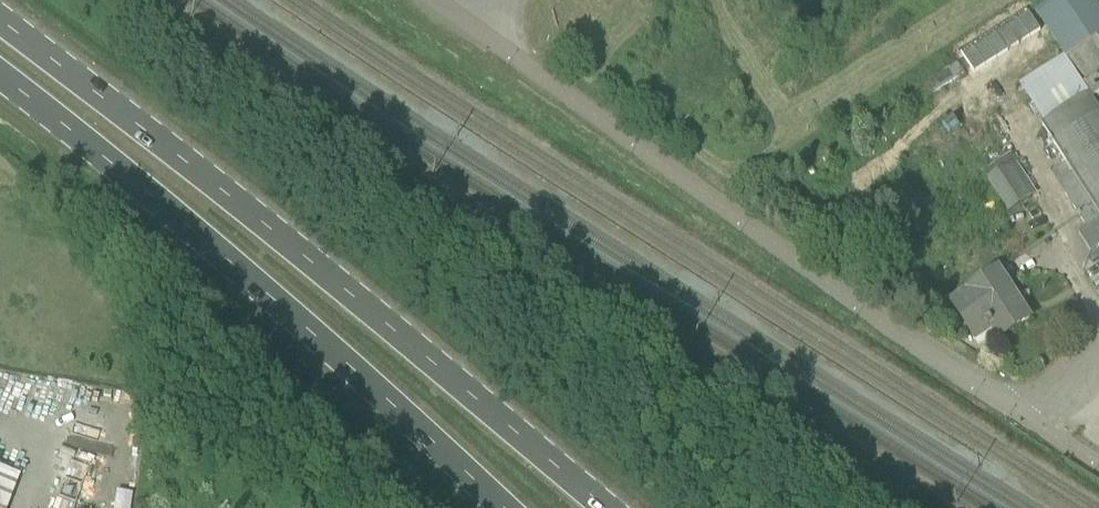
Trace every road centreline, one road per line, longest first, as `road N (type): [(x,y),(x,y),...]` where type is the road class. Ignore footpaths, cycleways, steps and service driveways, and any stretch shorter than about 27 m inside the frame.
road 1 (secondary): [(605,507),(0,15)]
road 2 (unclassified): [(1025,418),(431,0)]
road 3 (secondary): [(0,75),(265,292),(502,507)]

